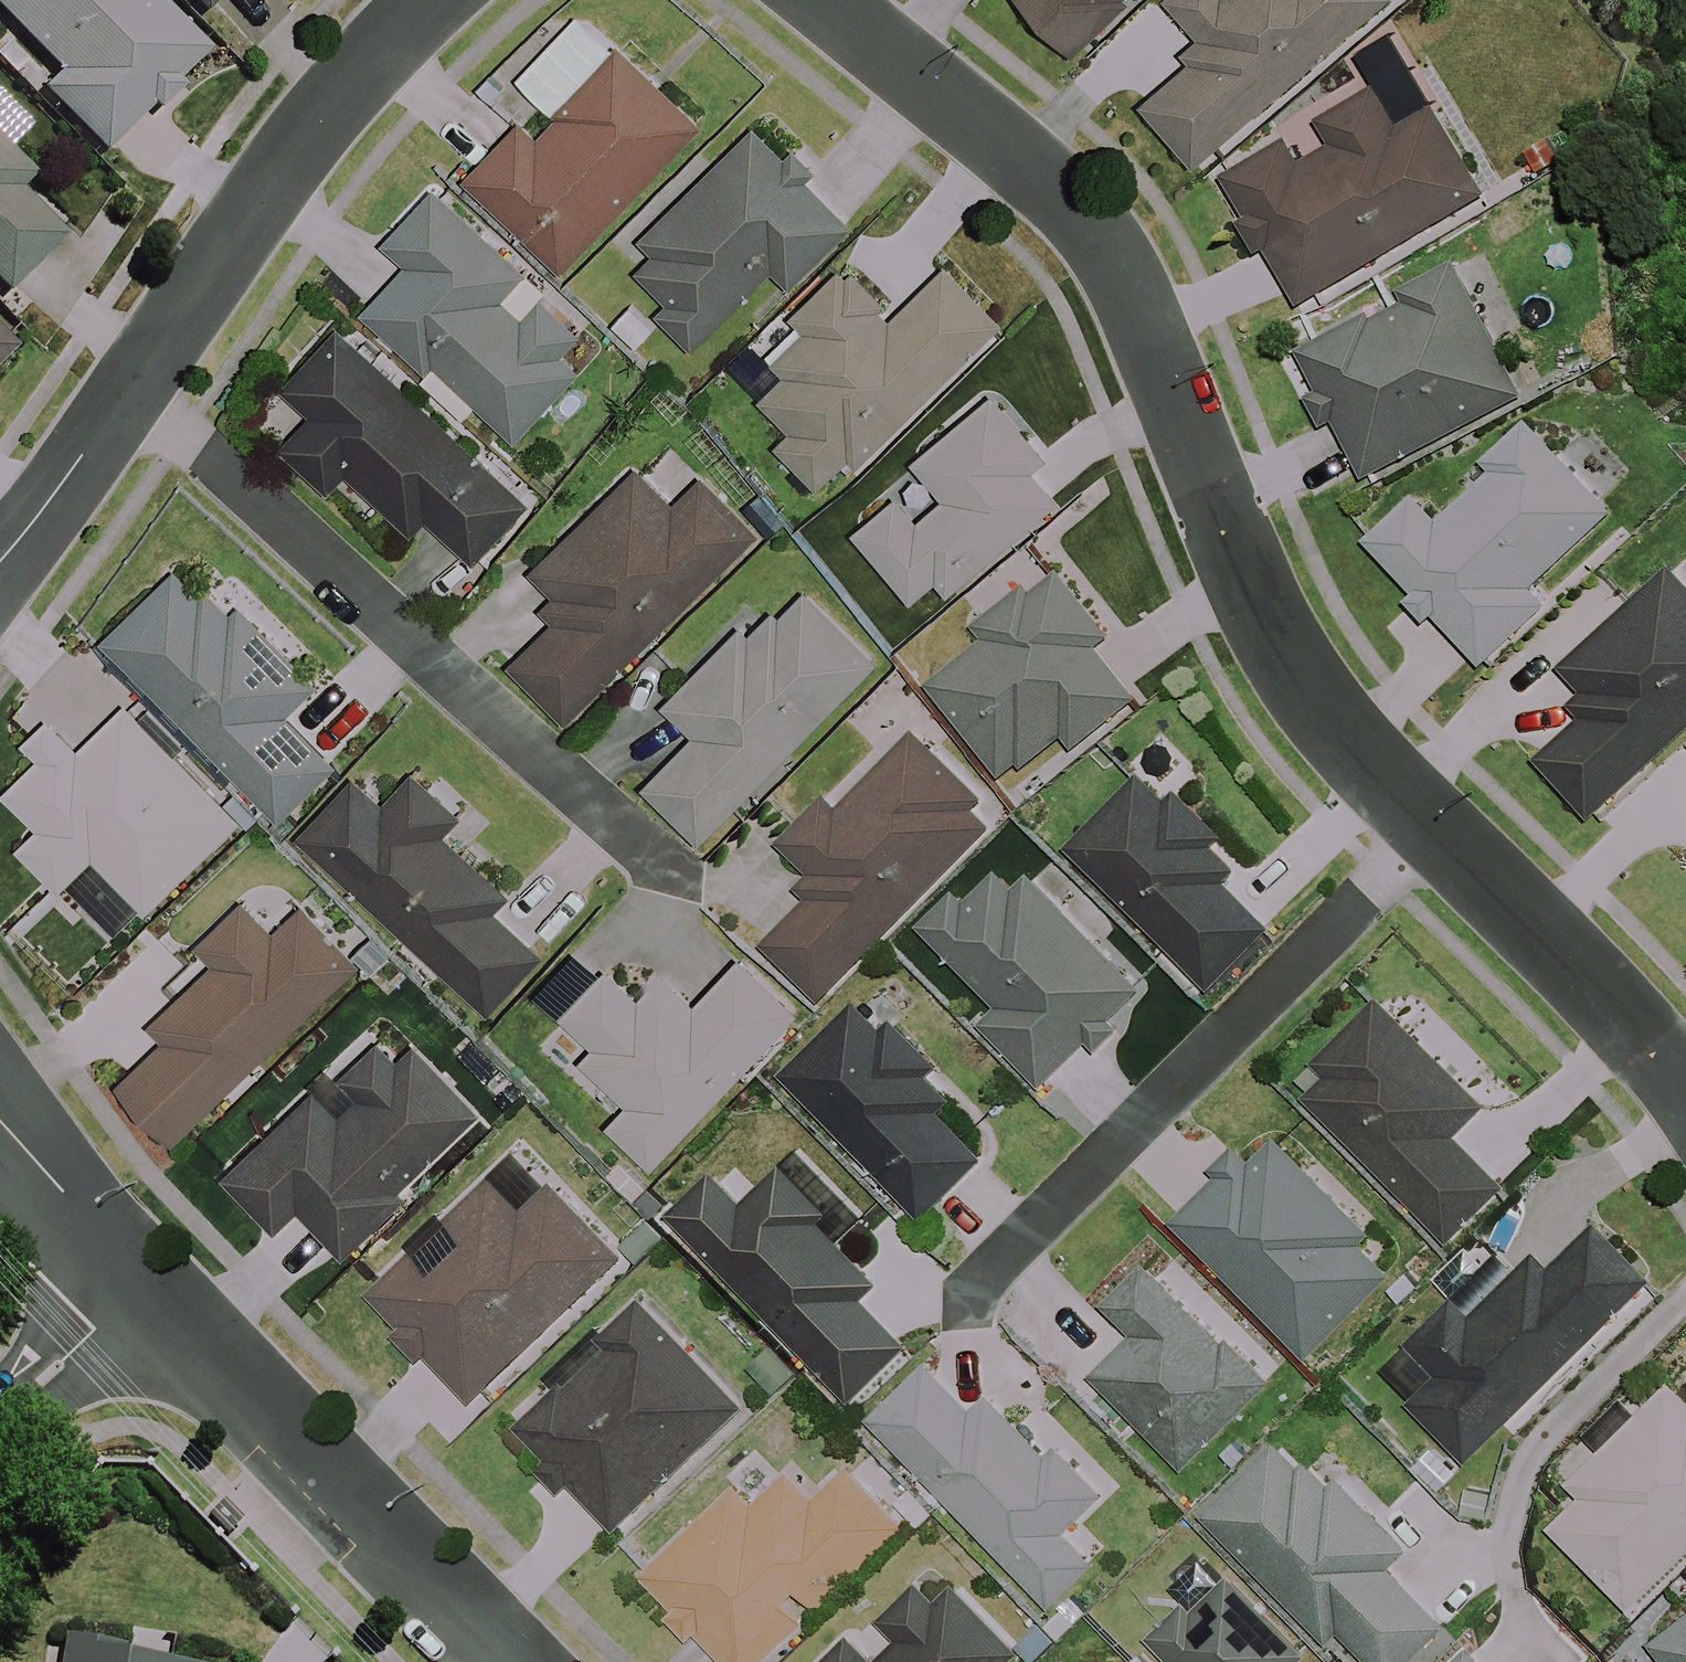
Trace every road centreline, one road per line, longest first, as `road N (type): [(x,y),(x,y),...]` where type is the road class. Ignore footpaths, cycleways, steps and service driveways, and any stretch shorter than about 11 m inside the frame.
road 1 (residential): [(823,0),(1075,208),(1129,293),(1268,628),(1345,743),(1431,827)]
road 2 (residential): [(503,1661),(141,1288),(0,1120)]
road 3 (residential): [(0,560),(38,521),(375,49),(427,0)]
road 4 (residential): [(1431,827),(962,1297)]
road 5 (residential): [(1431,827),(1624,1017),(1685,1093)]

